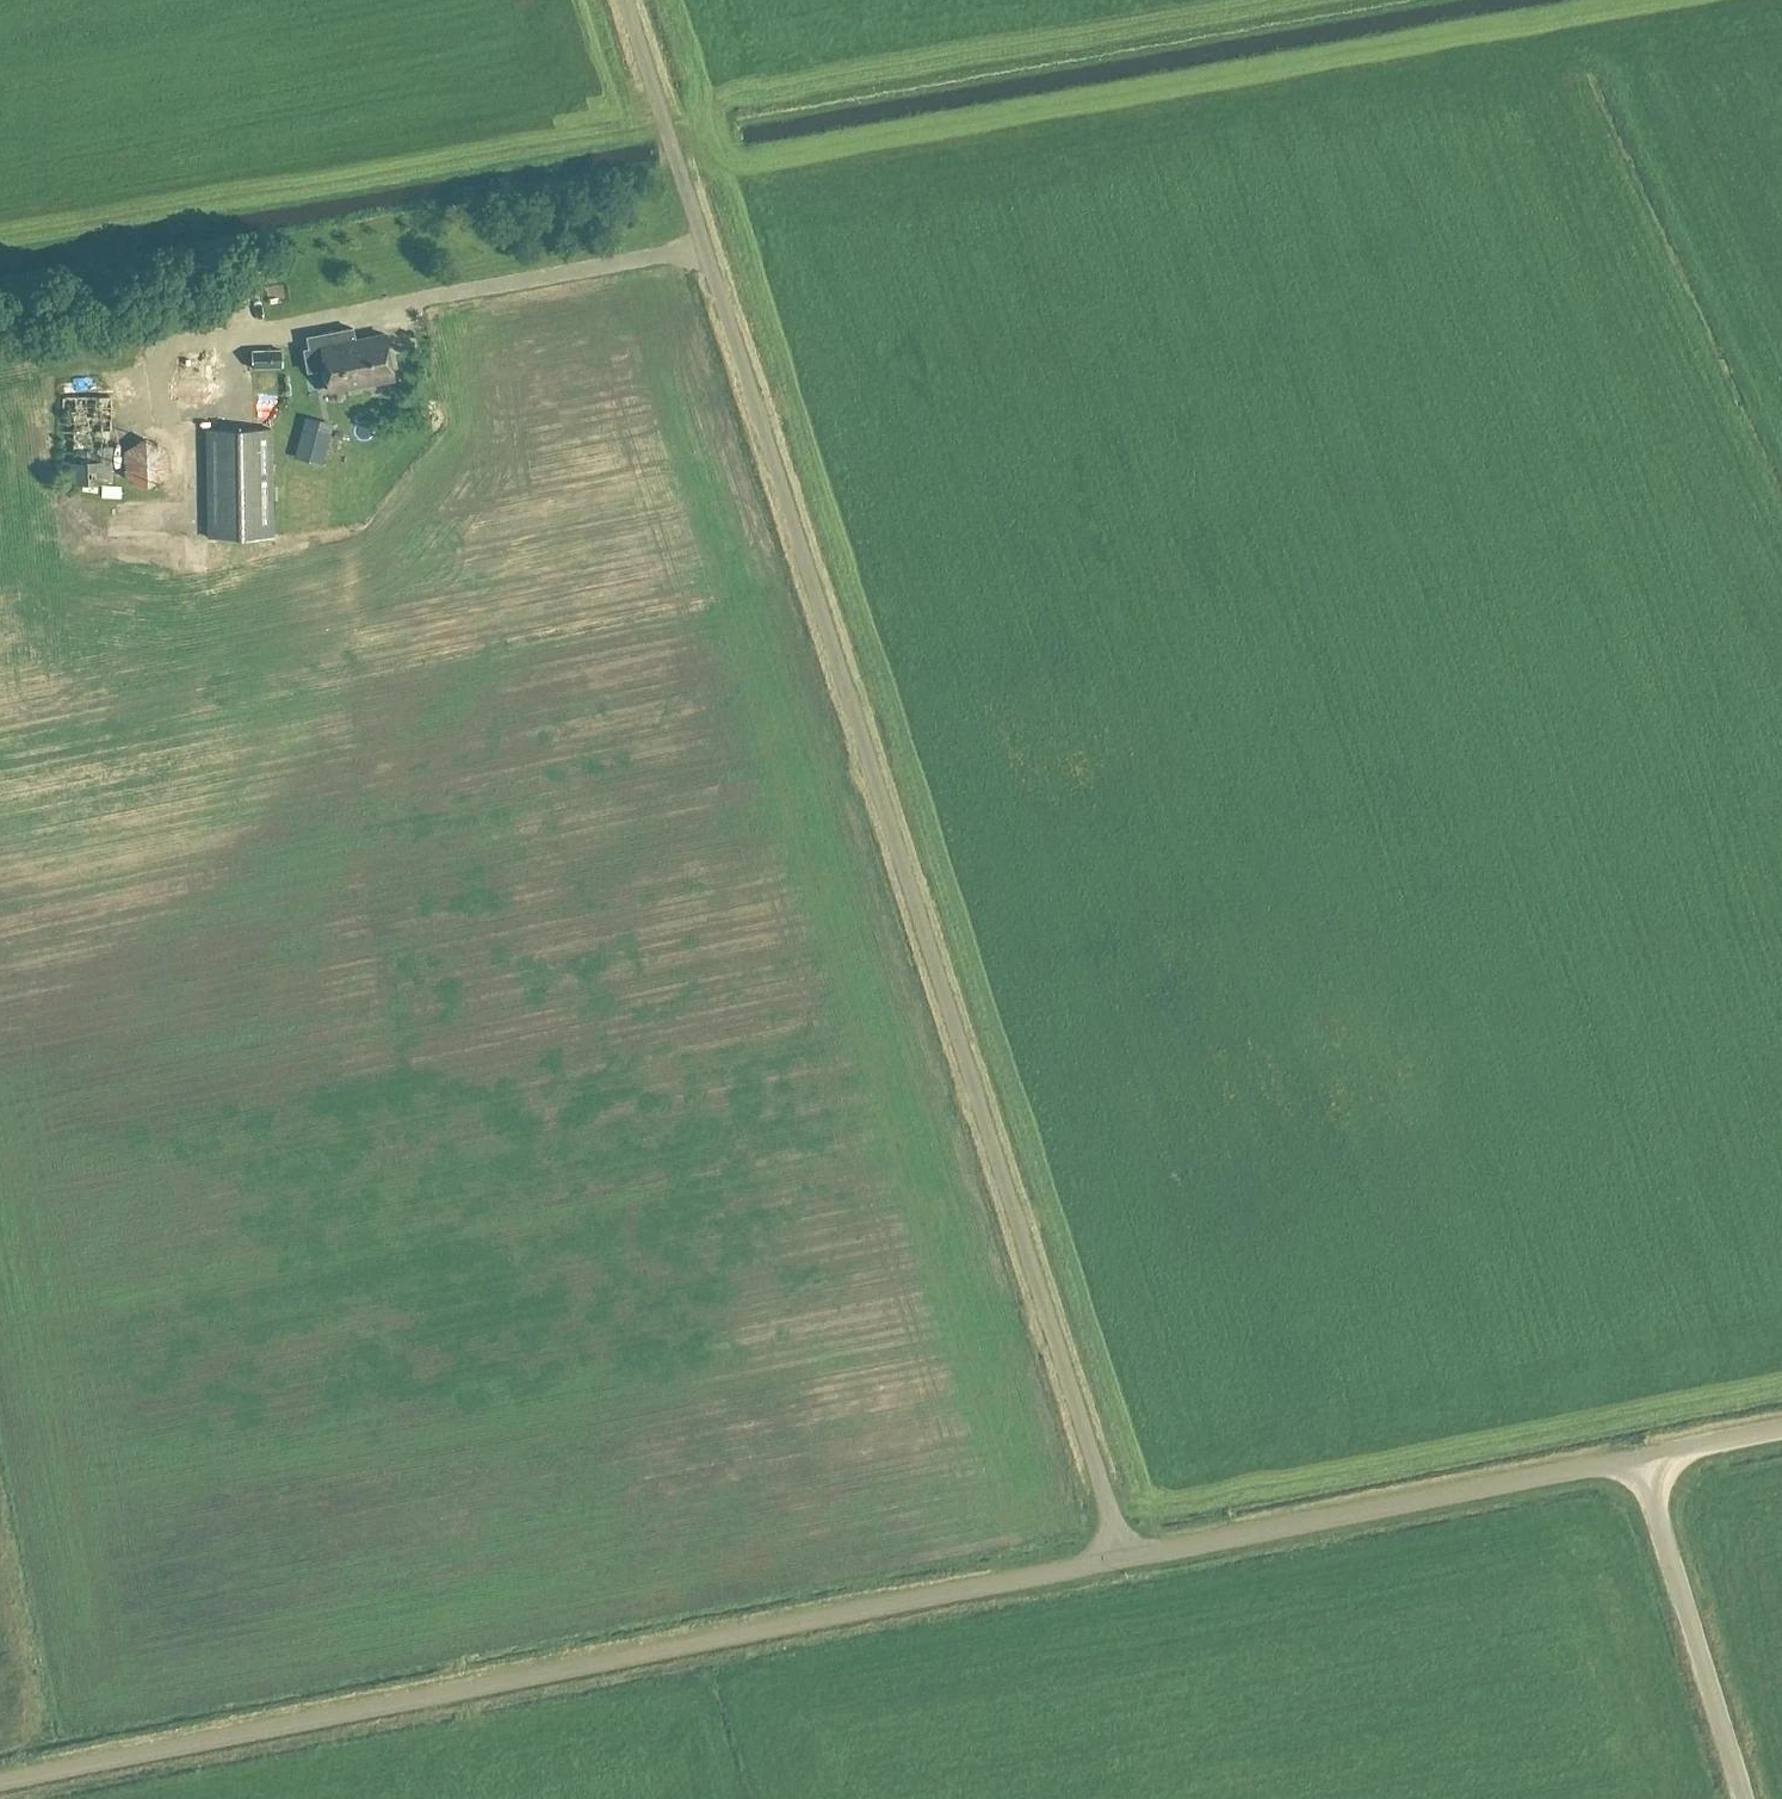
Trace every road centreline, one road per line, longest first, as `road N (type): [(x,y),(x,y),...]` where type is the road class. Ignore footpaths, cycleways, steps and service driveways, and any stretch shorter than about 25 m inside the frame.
road 1 (unclassified): [(0,1780),(1645,1461)]
road 2 (unclassified): [(1749,1798),(1645,1461)]
road 3 (unclassified): [(1645,1461),(1781,1433)]

